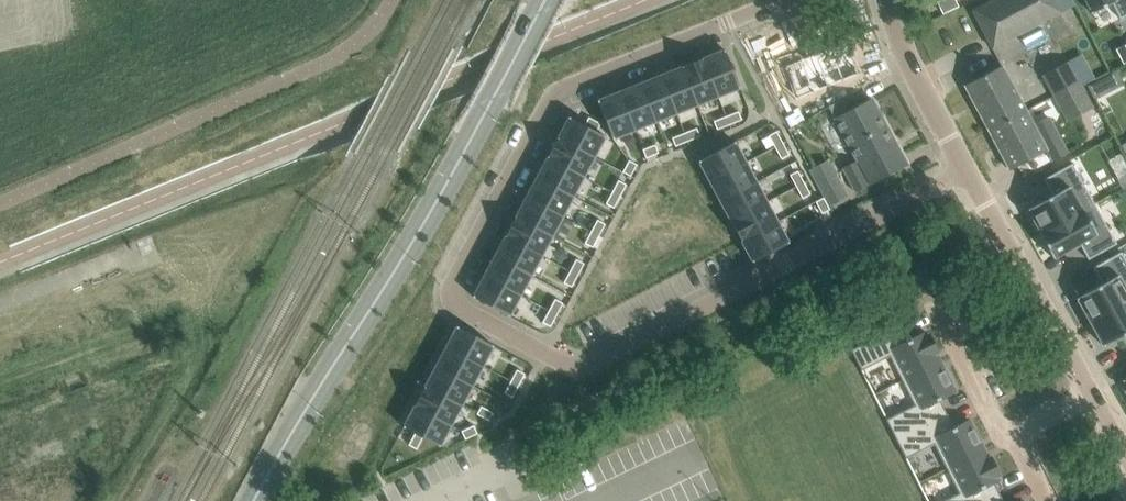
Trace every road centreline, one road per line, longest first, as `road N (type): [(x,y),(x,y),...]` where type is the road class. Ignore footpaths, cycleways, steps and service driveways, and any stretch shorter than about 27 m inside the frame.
road 1 (residential): [(783,0),(557,91),(451,285),(452,302),(565,365),(591,364),(967,170)]
road 2 (tertiary): [(542,0),(406,250),(252,500)]
road 3 (residential): [(1026,275),(946,317),(1038,500)]
road 4 (residential): [(1125,455),(1026,275)]
road 5 (residential): [(967,170),(917,79),(890,0)]
road 6 (residential): [(1026,275),(967,170)]

